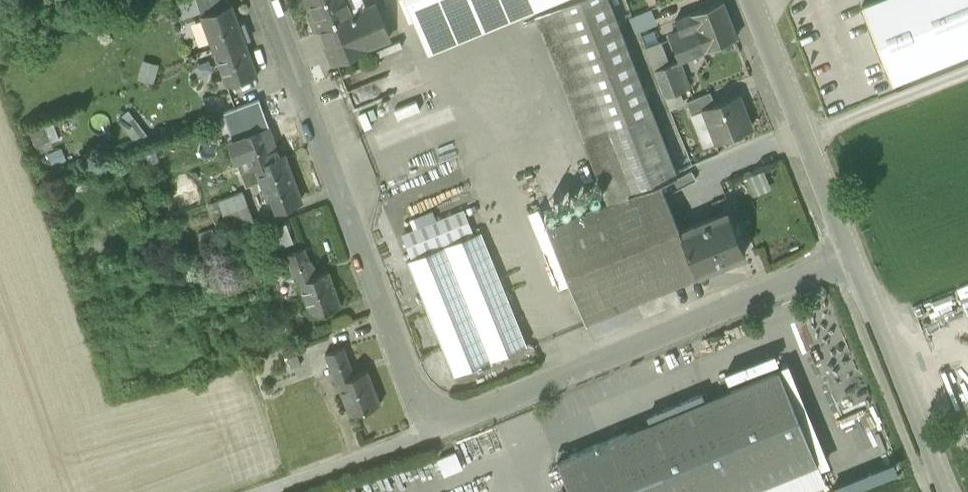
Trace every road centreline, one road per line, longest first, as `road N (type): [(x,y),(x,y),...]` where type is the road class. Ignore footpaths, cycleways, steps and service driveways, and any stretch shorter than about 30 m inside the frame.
road 1 (residential): [(439,432),(273,0)]
road 2 (residential): [(851,260),(439,432)]
road 3 (residential): [(851,260),(748,0)]
road 4 (residential): [(943,491),(851,260)]
road 5 (track): [(967,73),(784,146)]
road 6 (unclassified): [(265,491),(439,432)]

